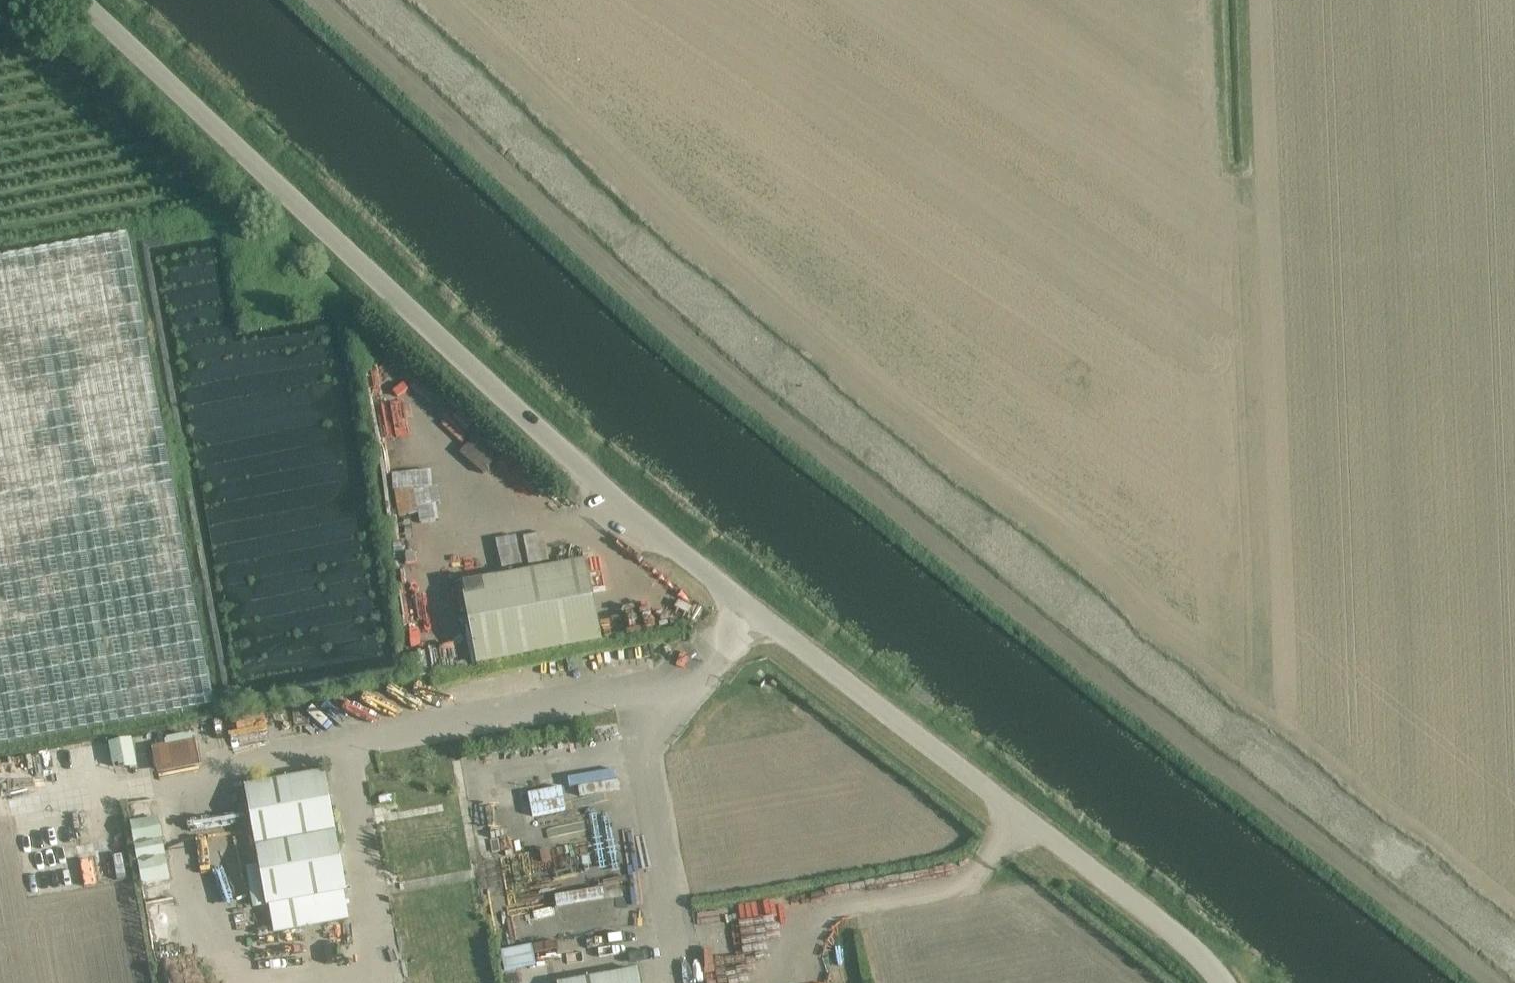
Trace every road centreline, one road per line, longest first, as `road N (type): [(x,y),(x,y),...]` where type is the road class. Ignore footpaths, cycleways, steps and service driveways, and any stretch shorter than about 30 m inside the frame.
road 1 (unclassified): [(80,0),(602,490),(1190,948),(1222,982)]

